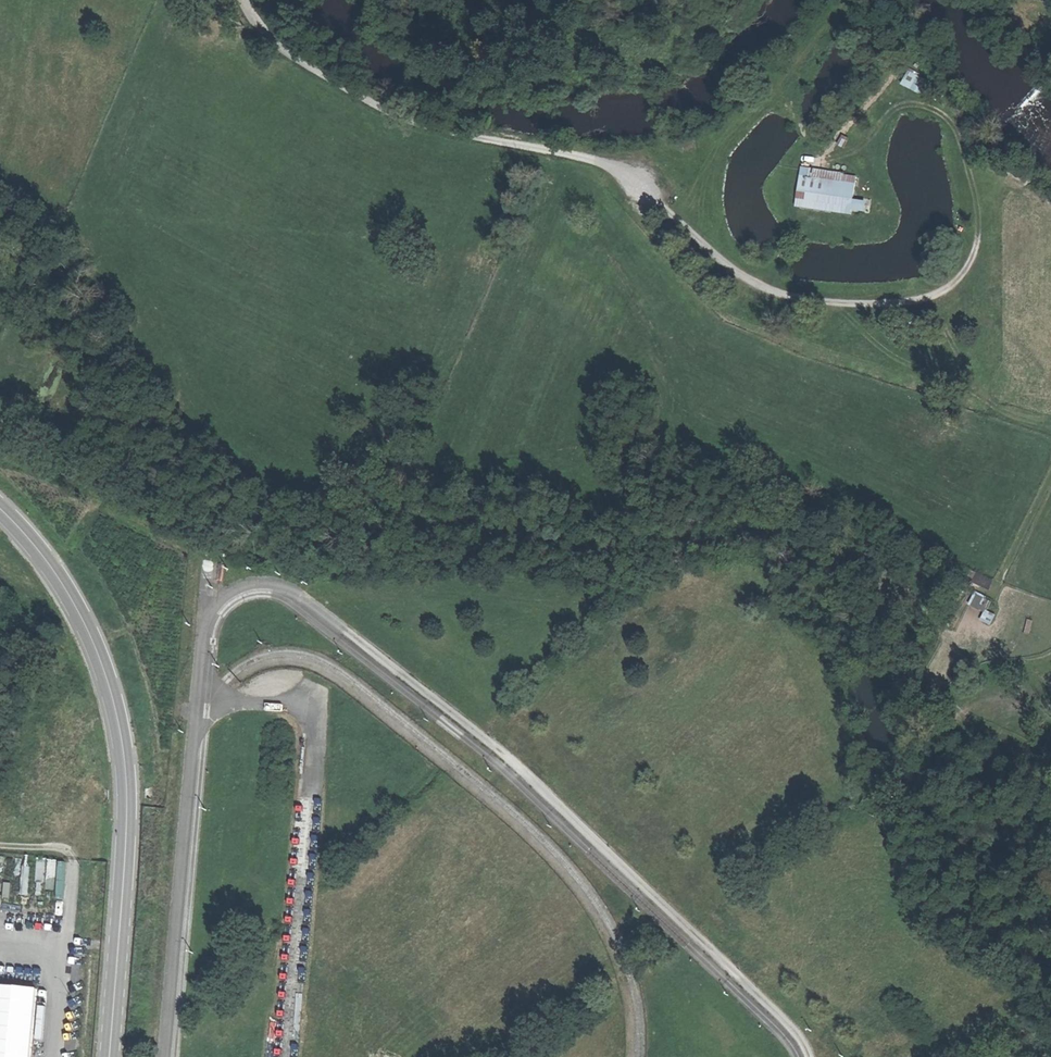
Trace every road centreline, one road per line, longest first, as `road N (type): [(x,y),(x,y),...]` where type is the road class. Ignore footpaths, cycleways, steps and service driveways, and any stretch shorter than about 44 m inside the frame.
road 1 (track): [(241,0),(326,83),(461,137),(603,169),(766,298),(865,312),(952,289),(974,239),(969,153)]
road 2 (tertiary): [(0,511),(72,600),(113,704),(126,770),(130,835),(111,1056)]

